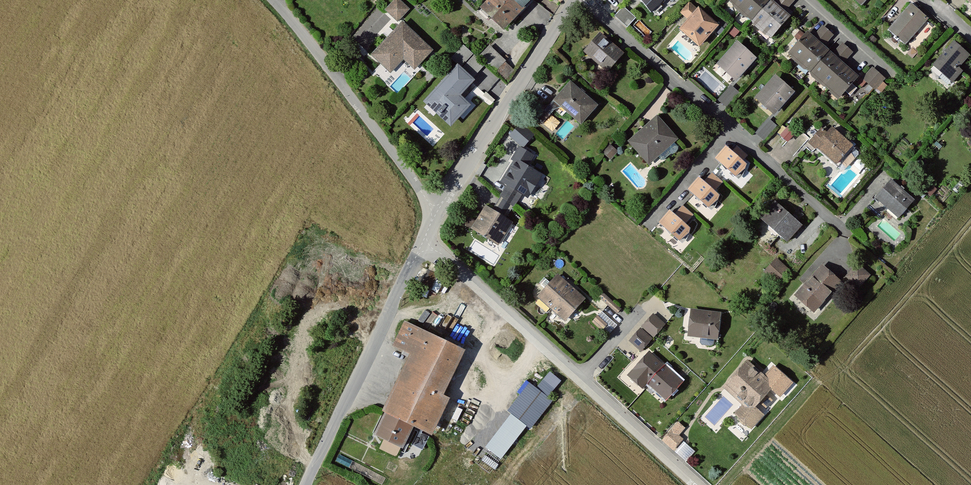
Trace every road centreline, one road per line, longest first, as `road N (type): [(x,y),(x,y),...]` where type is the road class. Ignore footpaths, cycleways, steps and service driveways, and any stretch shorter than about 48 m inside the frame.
road 1 (residential): [(698,484),(424,239)]
road 2 (residential): [(583,0),(847,234)]
road 3 (residential): [(424,239),(305,484)]
road 4 (residential): [(274,0),(437,212)]
road 5 (residential): [(574,0),(437,212)]
road 6 (track): [(480,347),(455,391),(489,400),(537,340)]

